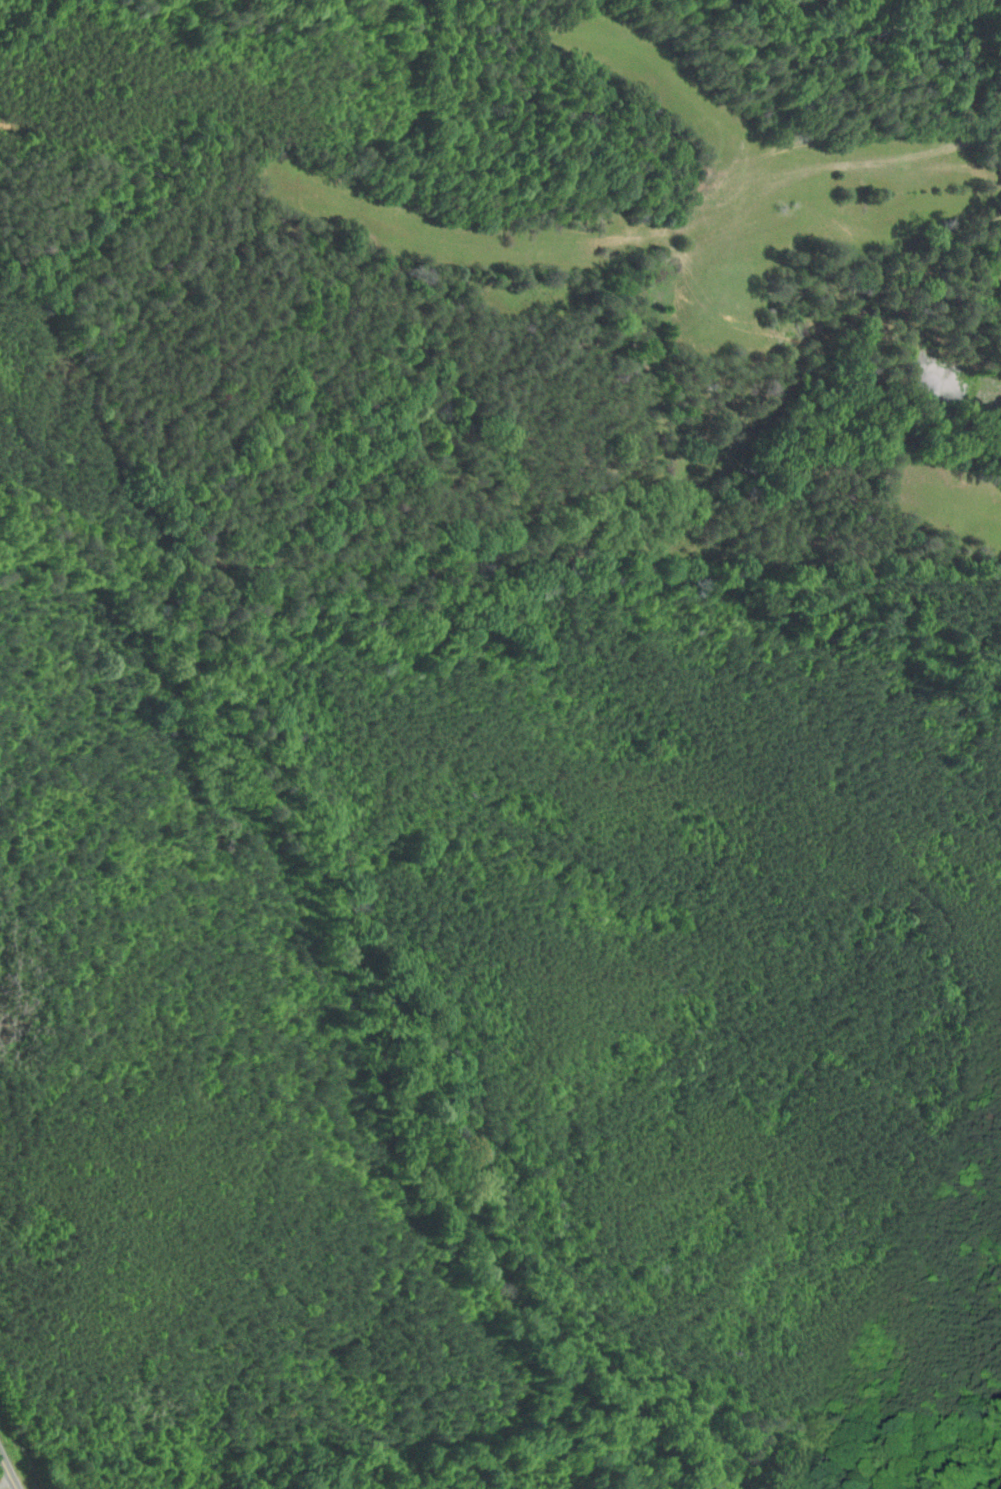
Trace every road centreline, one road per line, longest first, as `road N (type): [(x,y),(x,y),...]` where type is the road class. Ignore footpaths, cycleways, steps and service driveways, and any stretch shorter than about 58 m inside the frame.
road 1 (track): [(746,169),(664,232),(283,181)]
road 2 (track): [(1000,120),(940,124),(865,95),(746,169),(661,68),(603,29)]

